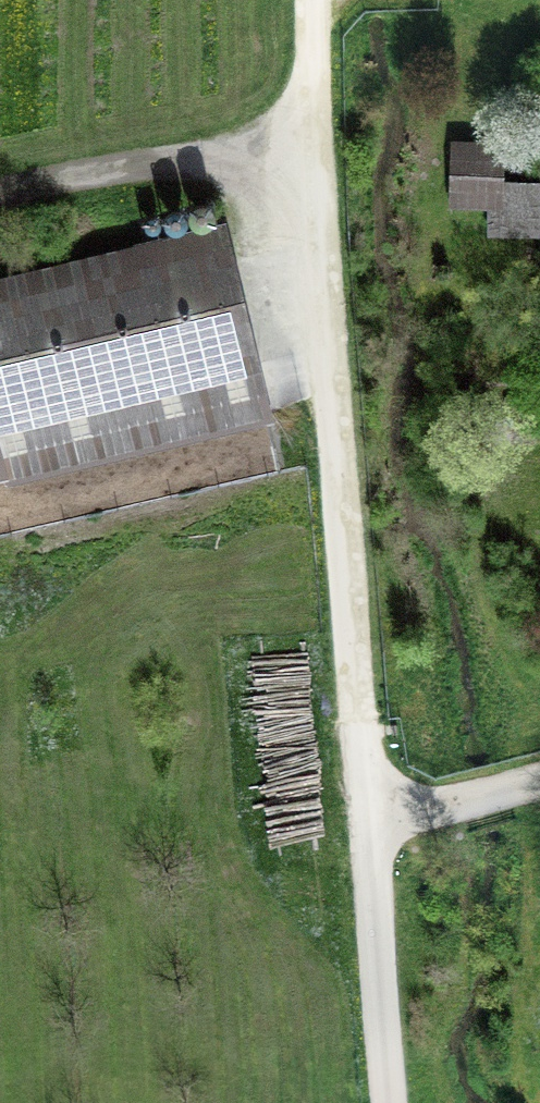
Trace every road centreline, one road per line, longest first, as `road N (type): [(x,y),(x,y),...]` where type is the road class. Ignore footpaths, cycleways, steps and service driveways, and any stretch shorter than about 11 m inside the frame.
road 1 (track): [(378,823),(308,120),(306,0)]
road 2 (track): [(0,195),(308,120)]
road 3 (unclassified): [(378,823),(395,1102)]
road 4 (track): [(378,823),(539,780)]

